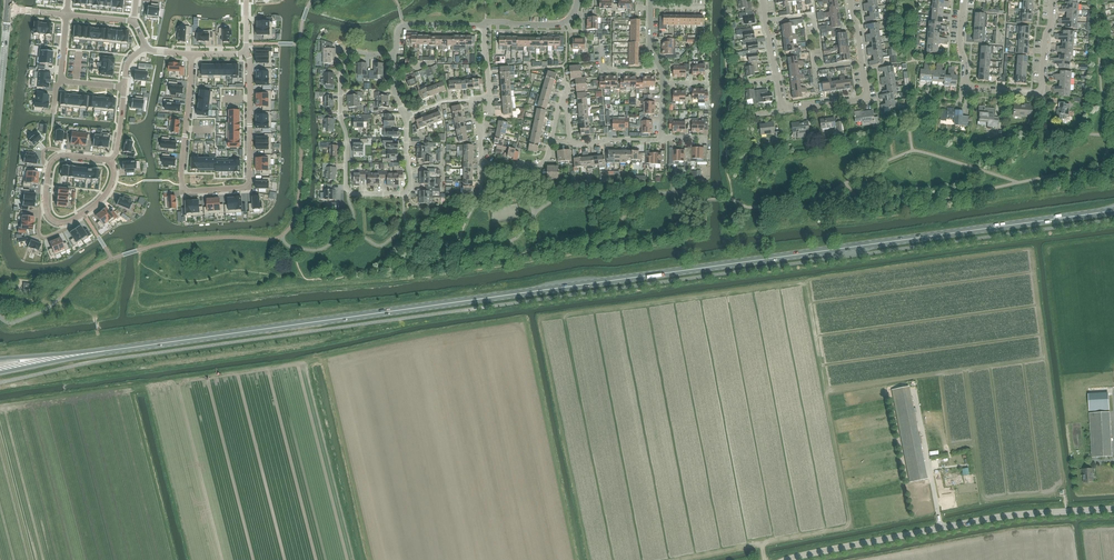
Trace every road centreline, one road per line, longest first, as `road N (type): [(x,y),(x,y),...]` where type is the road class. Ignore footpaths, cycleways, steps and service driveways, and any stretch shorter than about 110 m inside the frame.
road 1 (primary): [(115,349),(1113,211)]
road 2 (residential): [(246,52),(248,183),(191,191),(181,173),(192,54)]
road 3 (unclassified): [(791,559),(1010,515),(1113,509)]
road 4 (residential): [(1053,0),(1037,93),(968,87),(960,51),(964,0)]
road 5 (residential): [(349,191),(340,117),(345,65),(355,52),(394,55)]
road 6 (residential): [(784,108),(864,96),(849,0)]
road 7 (residential): [(109,160),(105,194),(57,222),(47,211),(47,186),(50,165),(65,155)]
road 8 (residential): [(349,191),(407,192),(405,116)]

